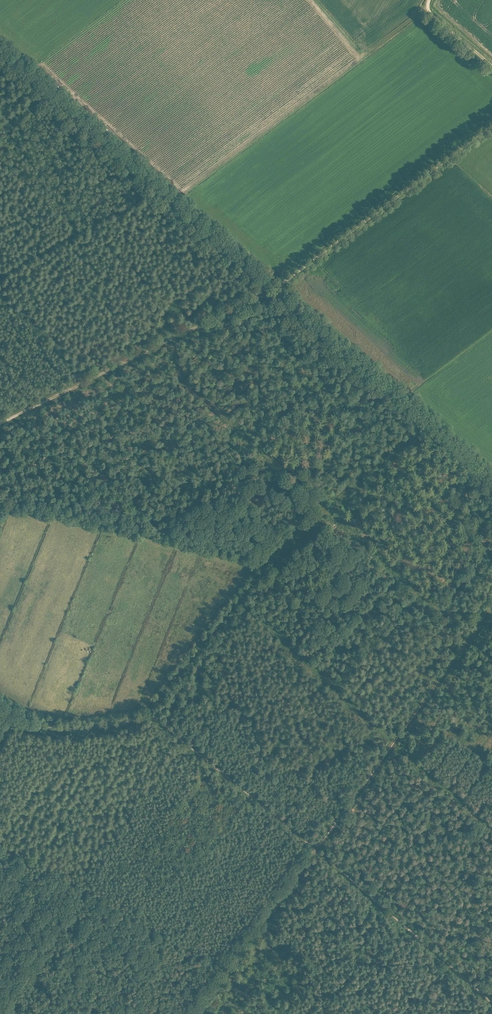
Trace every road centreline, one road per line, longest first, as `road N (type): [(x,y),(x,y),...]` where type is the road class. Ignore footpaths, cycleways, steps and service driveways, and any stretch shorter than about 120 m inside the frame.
road 1 (unclassified): [(491,483),(0,50)]
road 2 (track): [(491,126),(272,290),(0,423)]
road 3 (track): [(491,606),(193,1013)]
road 4 (track): [(491,1004),(315,848),(144,713)]
road 5 (track): [(144,713),(100,727),(57,728),(0,709)]

